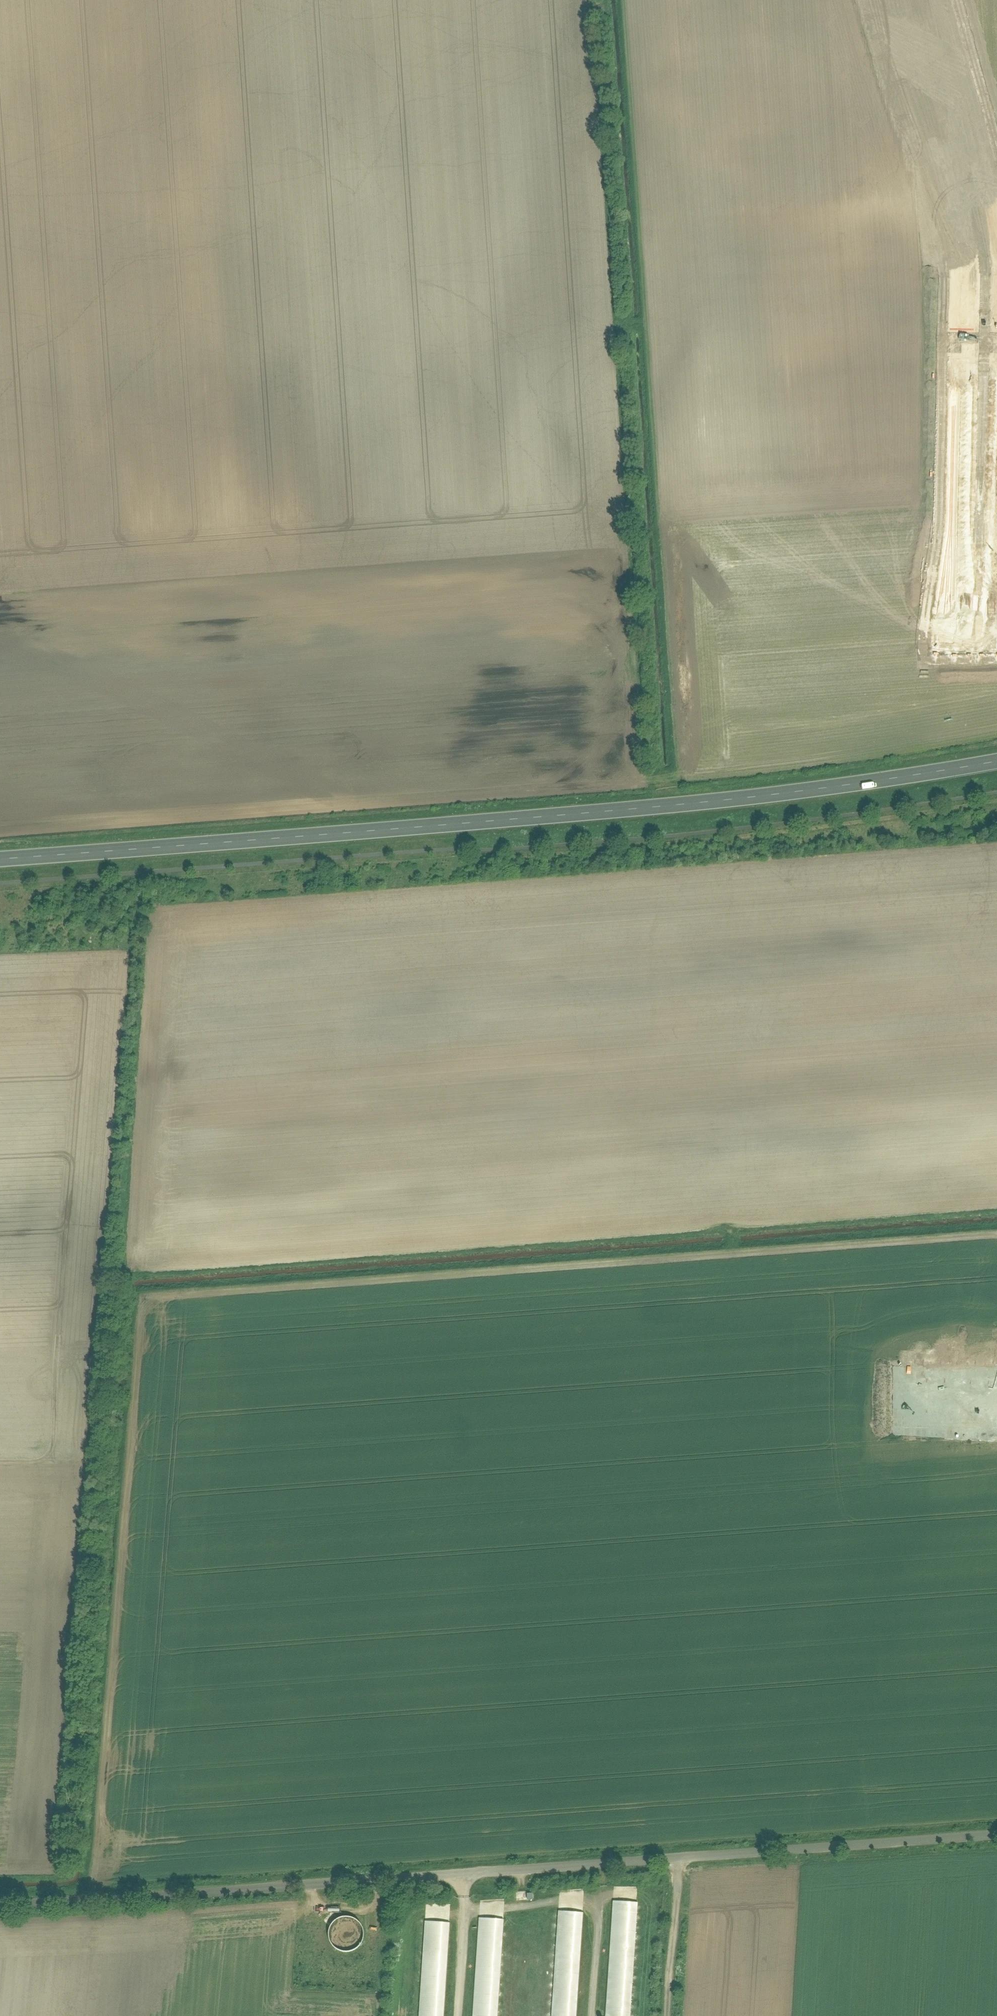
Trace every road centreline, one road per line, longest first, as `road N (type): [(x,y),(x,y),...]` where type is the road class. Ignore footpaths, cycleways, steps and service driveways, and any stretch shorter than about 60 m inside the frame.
road 1 (primary): [(996,762),(743,801),(0,861)]
road 2 (unclassified): [(996,1837),(0,1904)]
road 3 (track): [(678,1861),(668,2015)]

